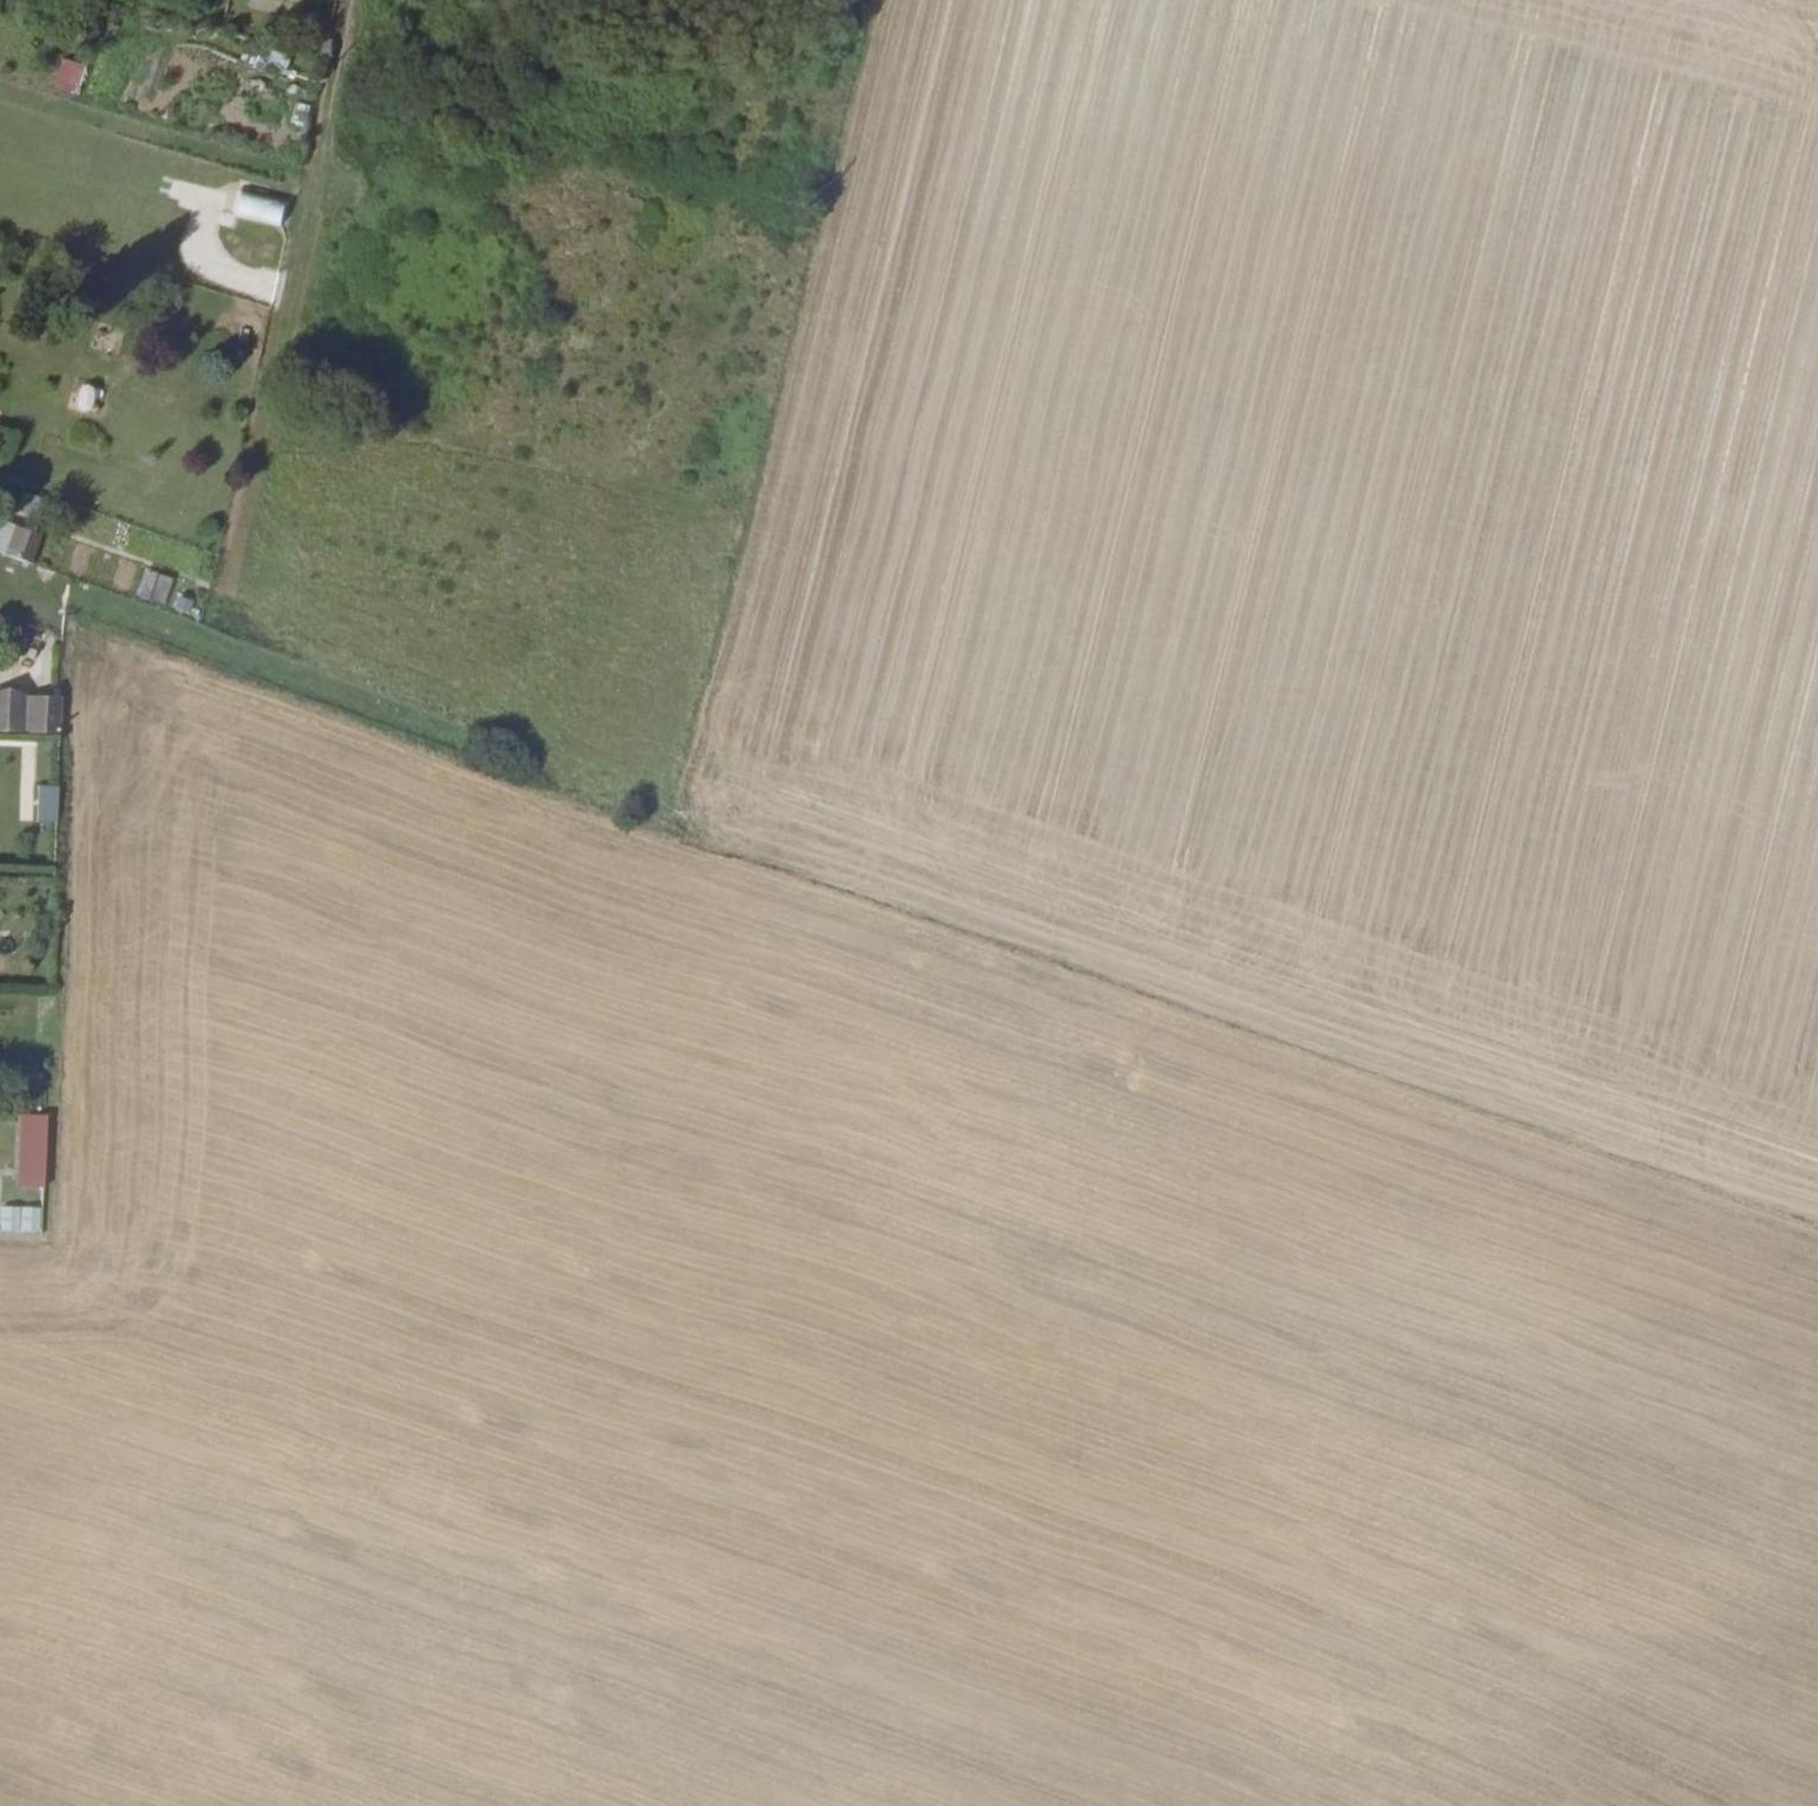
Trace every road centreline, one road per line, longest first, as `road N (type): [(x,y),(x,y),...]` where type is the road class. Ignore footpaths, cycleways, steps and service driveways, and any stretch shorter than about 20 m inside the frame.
road 1 (track): [(271,390),(355,0)]

